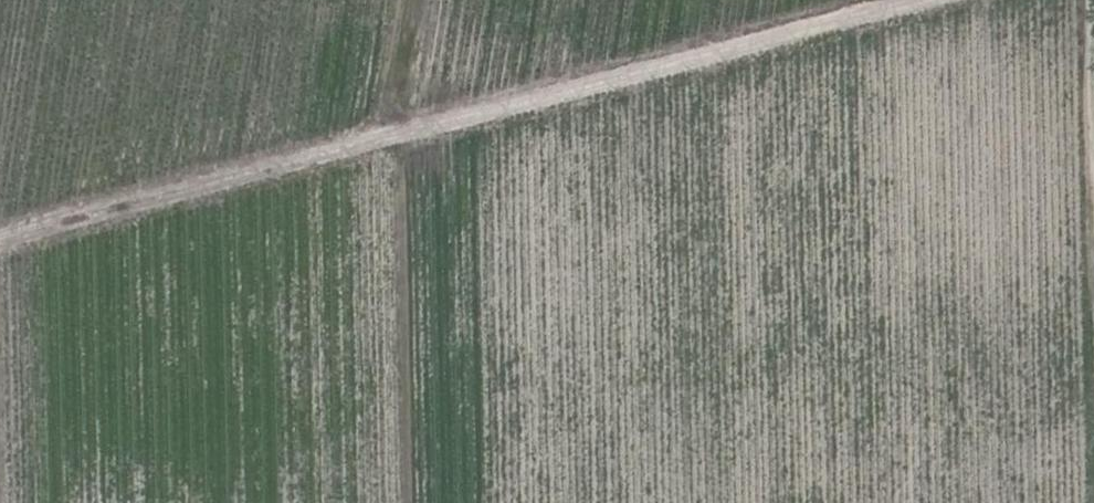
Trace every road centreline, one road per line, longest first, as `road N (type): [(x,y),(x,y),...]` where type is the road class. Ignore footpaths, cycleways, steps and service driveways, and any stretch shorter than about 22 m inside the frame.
road 1 (track): [(911,0),(0,249)]
road 2 (track): [(400,135),(419,0)]

